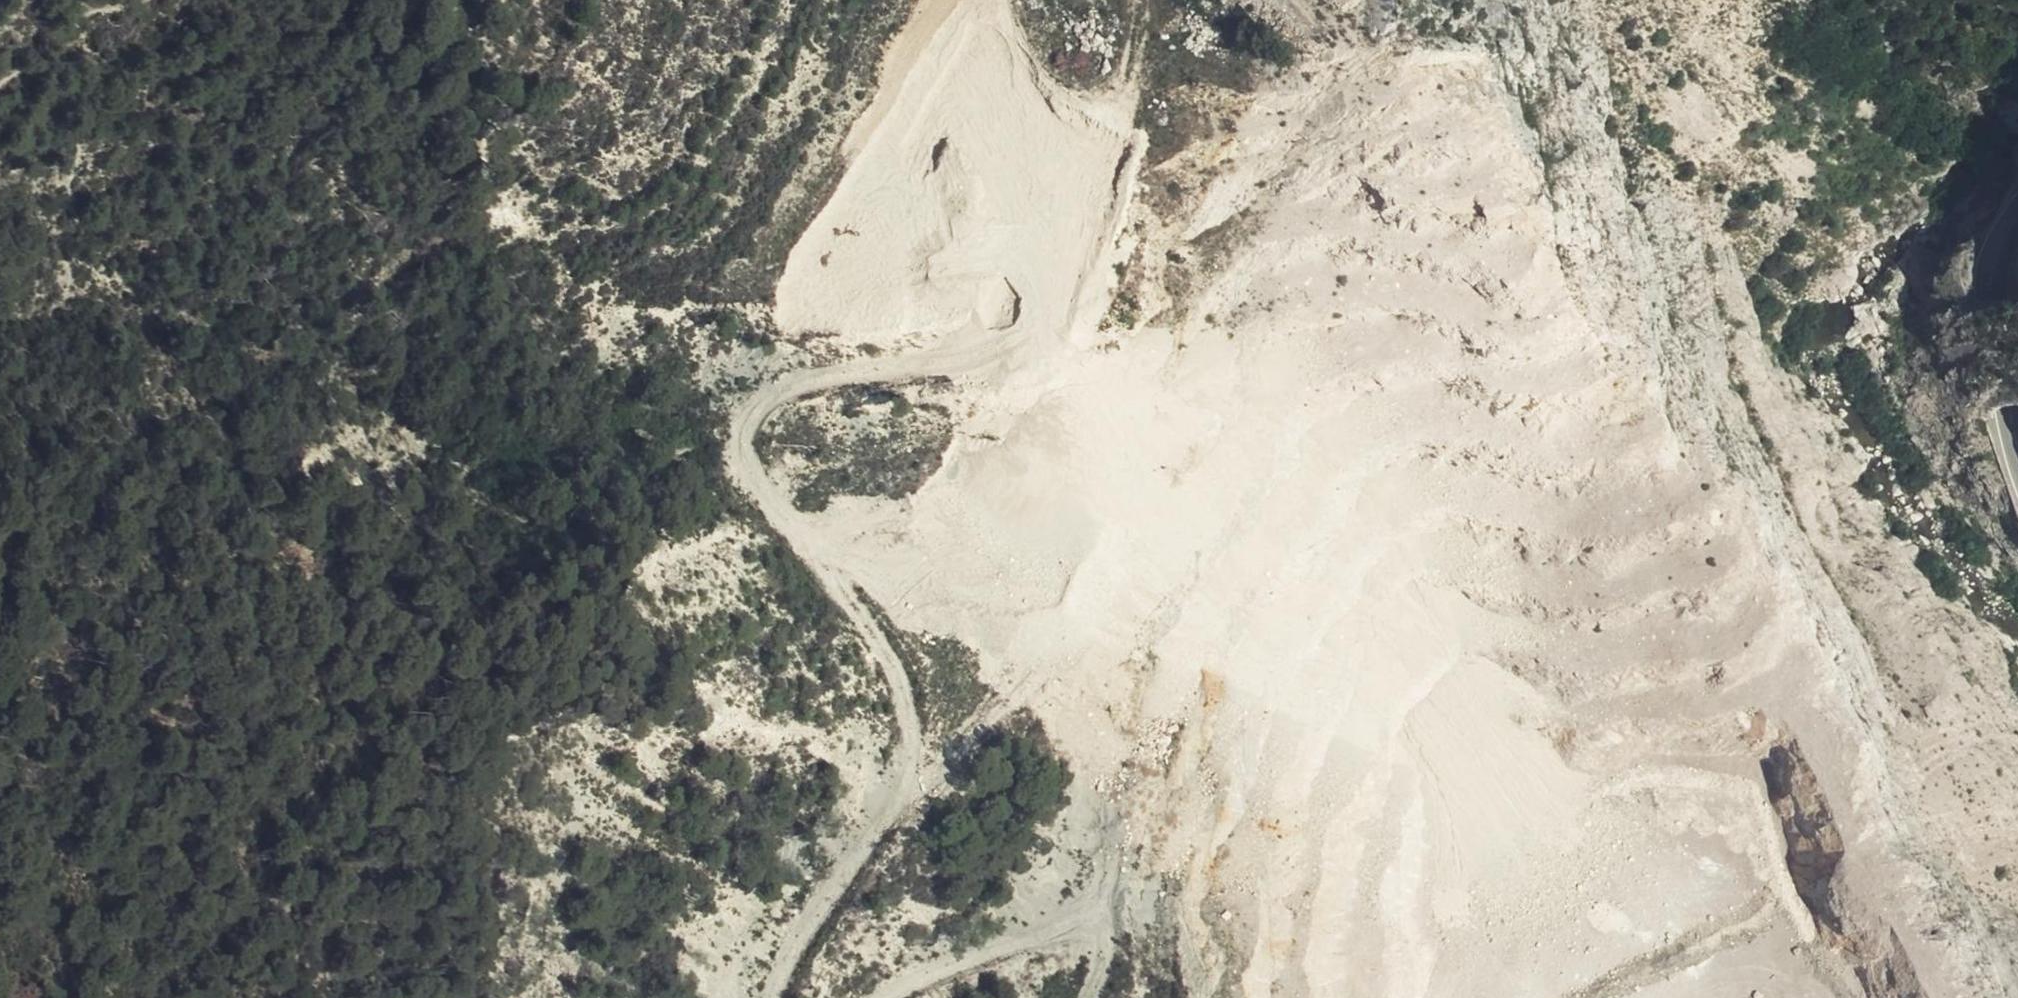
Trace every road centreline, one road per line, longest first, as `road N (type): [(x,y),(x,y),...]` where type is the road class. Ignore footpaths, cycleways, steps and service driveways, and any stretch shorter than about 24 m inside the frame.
road 1 (tertiary): [(2017,411),(1997,297),(2001,247),(2017,215)]

